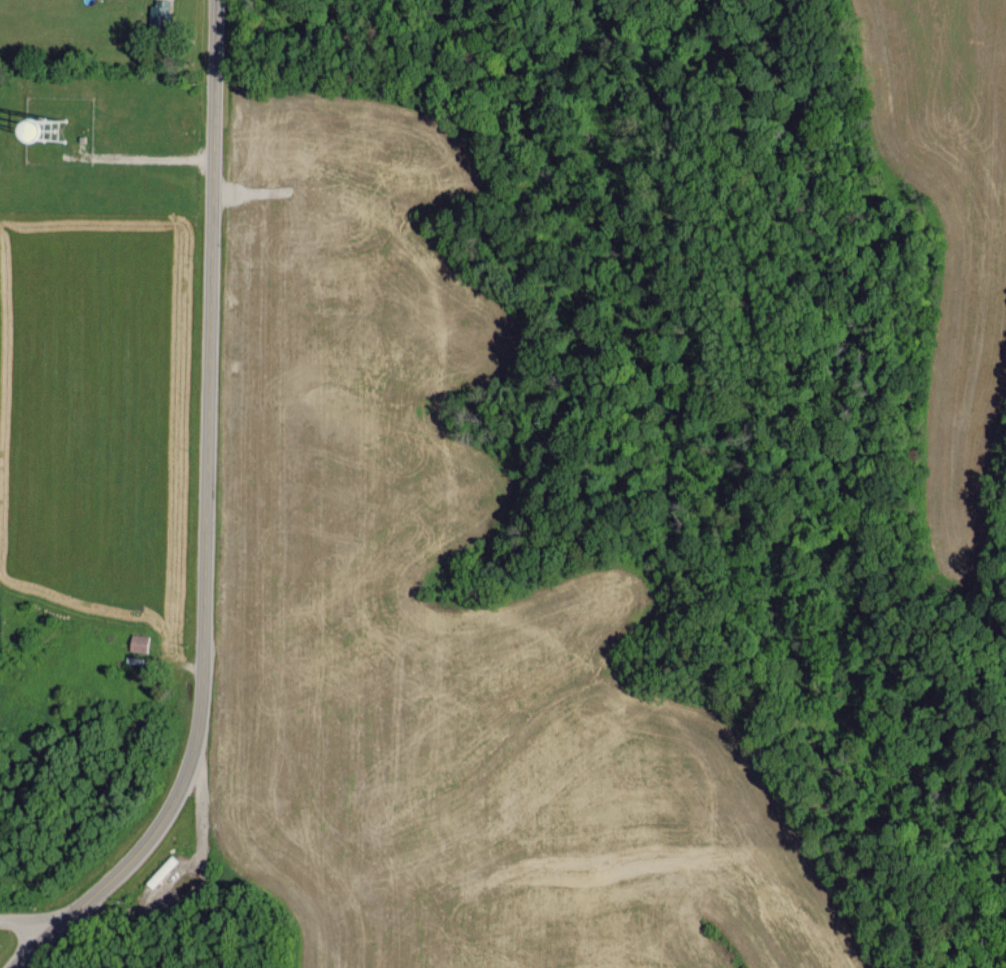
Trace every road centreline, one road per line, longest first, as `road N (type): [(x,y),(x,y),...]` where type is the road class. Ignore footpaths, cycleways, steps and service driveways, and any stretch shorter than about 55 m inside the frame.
road 1 (primary): [(53,927),(151,838),(194,746),(217,0)]
road 2 (residential): [(194,746),(202,855),(187,897)]
road 3 (residential): [(53,927),(144,916),(187,897)]

